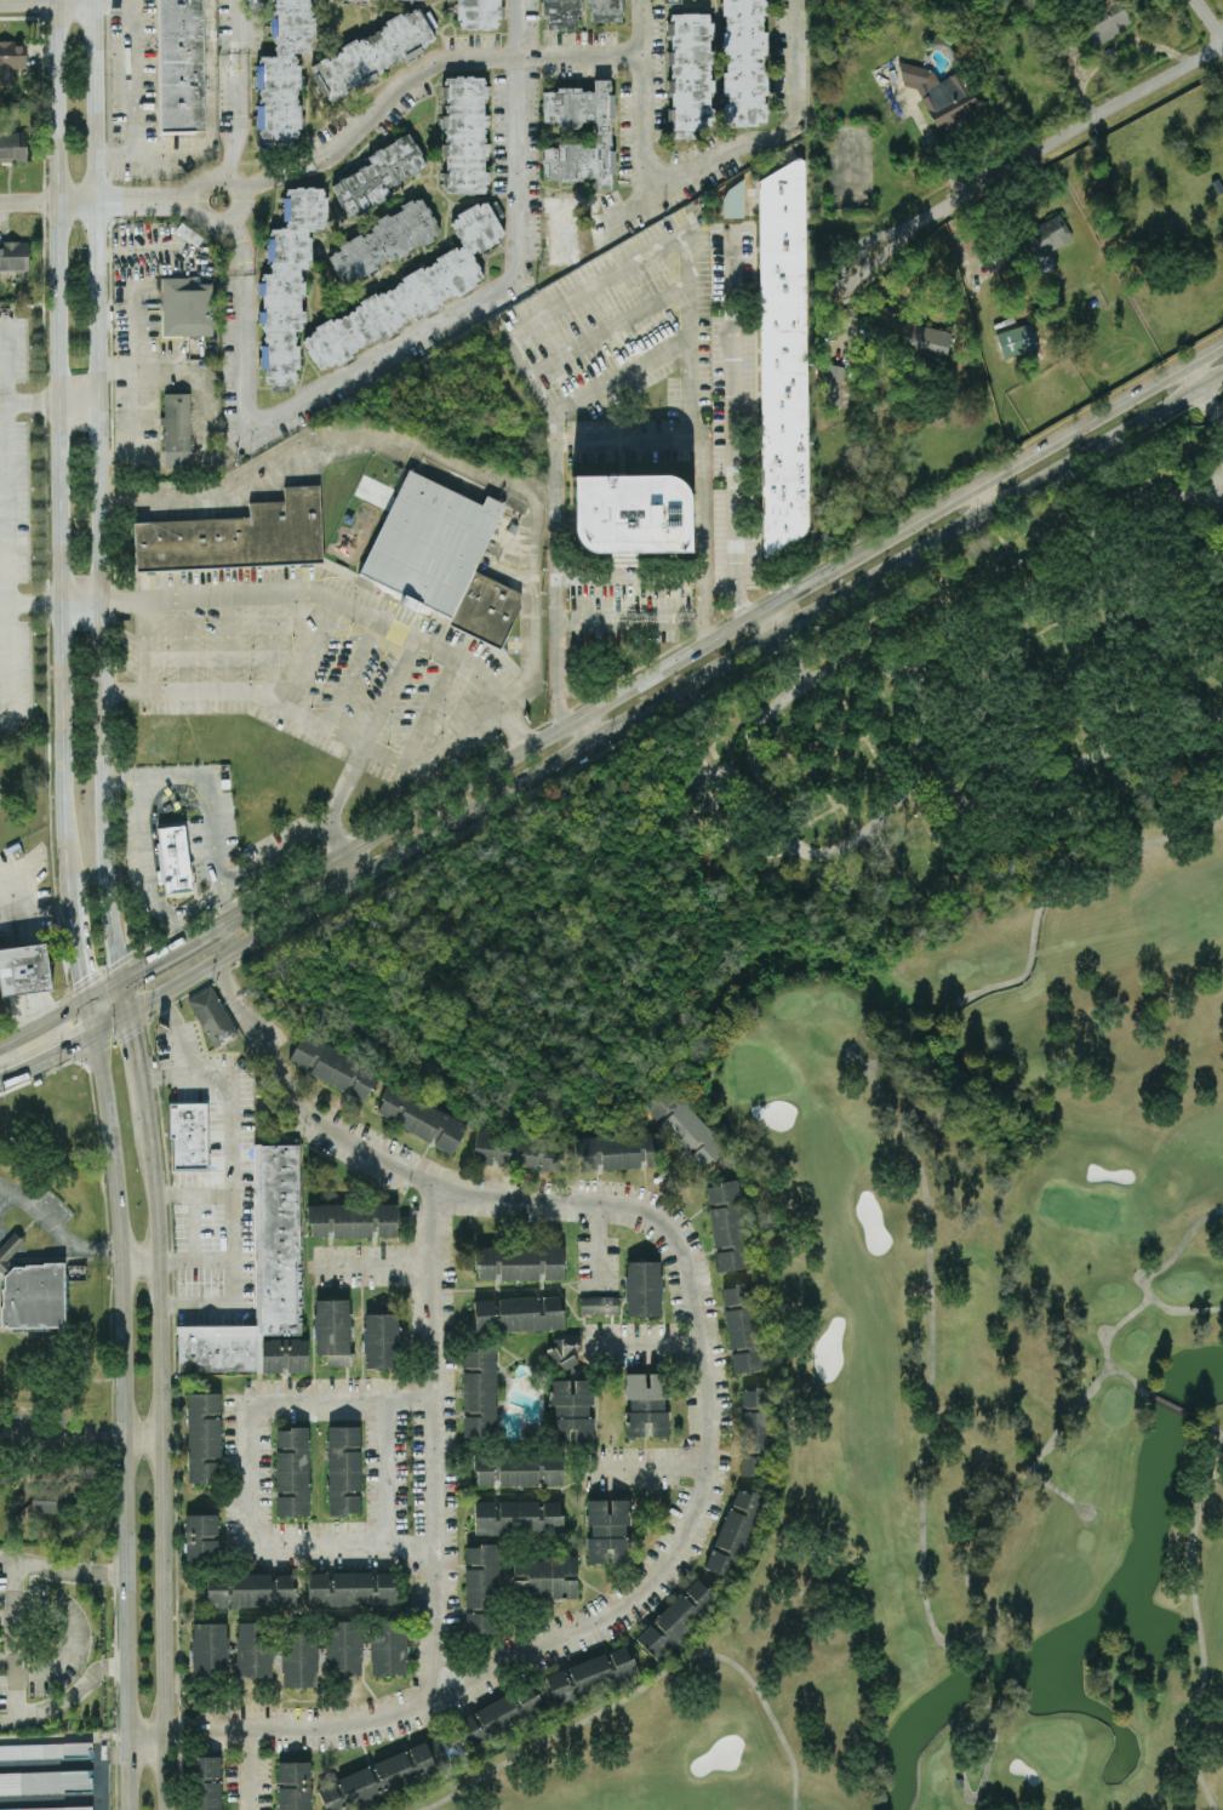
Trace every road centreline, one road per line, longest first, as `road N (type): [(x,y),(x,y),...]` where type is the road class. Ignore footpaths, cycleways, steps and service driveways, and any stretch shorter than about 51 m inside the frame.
road 1 (secondary): [(213,961),(1222,371)]
road 2 (secondary): [(1222,340),(229,920)]
road 3 (secondary): [(122,978),(96,689),(93,0)]
road 4 (secondary): [(52,0),(62,801),(72,898)]
road 5 (secondary): [(95,1034),(121,1263),(132,1809)]
road 6 (secondary): [(164,1809),(159,1303),(147,1136)]
road 7 (residential): [(1222,45),(905,229)]
road 8 (residential): [(905,229),(836,253),(835,282),(859,282),(905,229)]
road 9 (residential): [(159,201),(0,204)]
road 10 (residential): [(221,173),(204,178),(194,193),(198,212),(215,224),(234,219),(245,199),(238,181),(221,173)]
road 11 (secondary): [(229,920),(122,978)]

